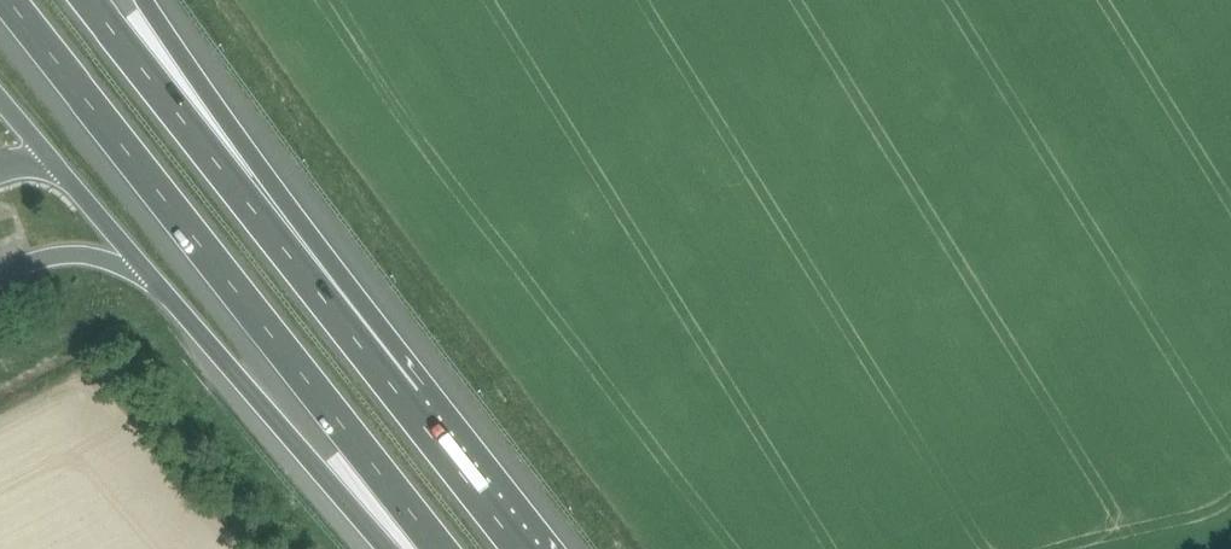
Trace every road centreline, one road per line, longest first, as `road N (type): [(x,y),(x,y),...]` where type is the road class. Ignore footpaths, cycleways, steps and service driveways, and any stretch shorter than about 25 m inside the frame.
road 1 (motorway): [(9,0),(442,548)]
road 2 (motorway): [(410,408),(87,0)]
road 3 (motorway): [(410,408),(275,184),(149,0)]
road 4 (motorway): [(150,274),(390,548)]
road 5 (motorway): [(521,548),(410,408)]

